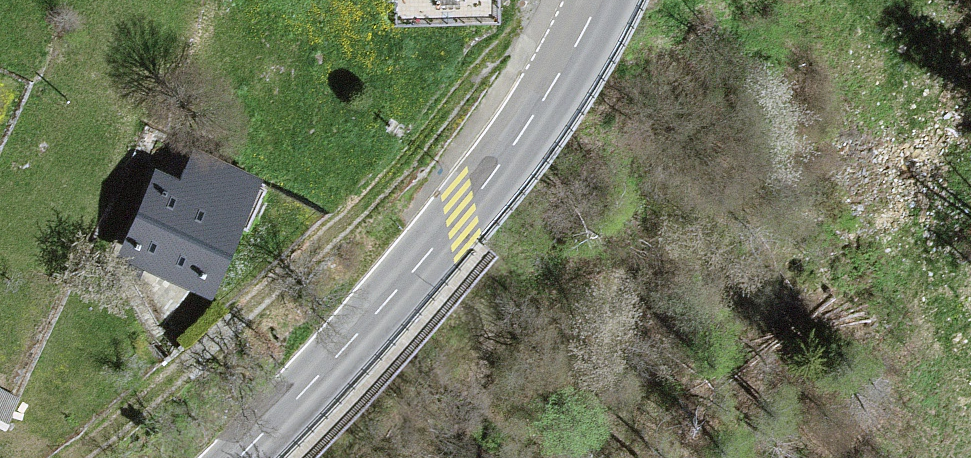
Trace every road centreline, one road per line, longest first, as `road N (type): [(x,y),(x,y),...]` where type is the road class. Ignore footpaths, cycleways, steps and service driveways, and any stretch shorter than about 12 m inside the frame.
road 1 (track): [(583,36),(529,32),(488,61),(371,197),(162,389),(72,457)]
road 2 (tertiary): [(239,457),(462,220),(575,51),(600,0)]

